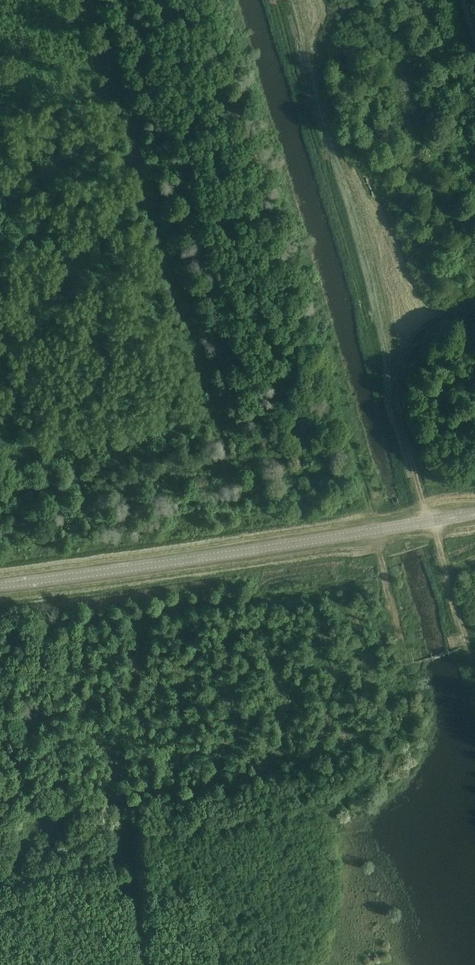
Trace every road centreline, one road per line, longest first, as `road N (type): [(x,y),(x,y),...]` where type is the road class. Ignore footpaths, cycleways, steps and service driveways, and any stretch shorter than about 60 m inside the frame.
road 1 (tertiary): [(0,585),(474,513)]
road 2 (track): [(432,319),(398,384),(401,412),(474,684)]

